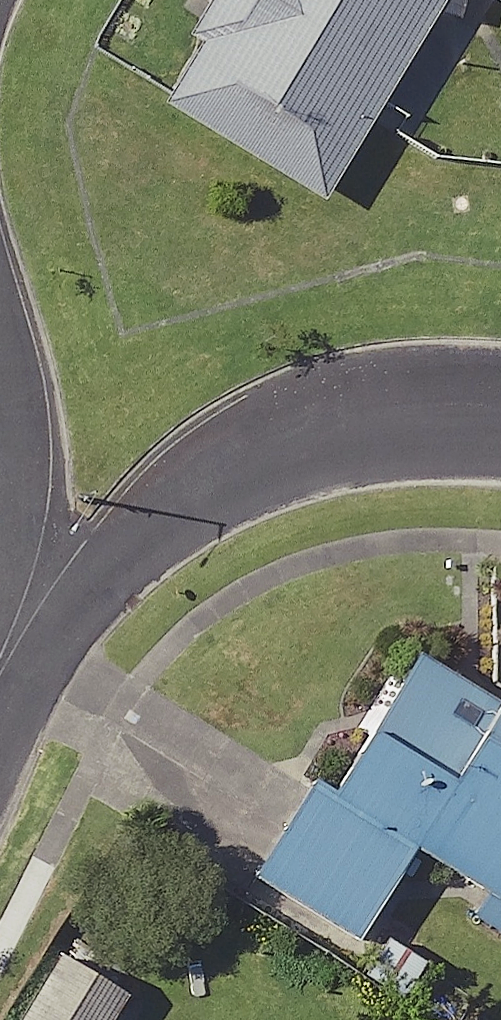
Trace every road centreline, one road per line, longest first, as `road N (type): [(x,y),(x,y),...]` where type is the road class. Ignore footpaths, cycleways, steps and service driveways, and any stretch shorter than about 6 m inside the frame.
road 1 (residential): [(0,581),(25,171),(0,38)]
road 2 (residential): [(359,479),(0,683)]
road 3 (residential): [(500,469),(359,479)]

